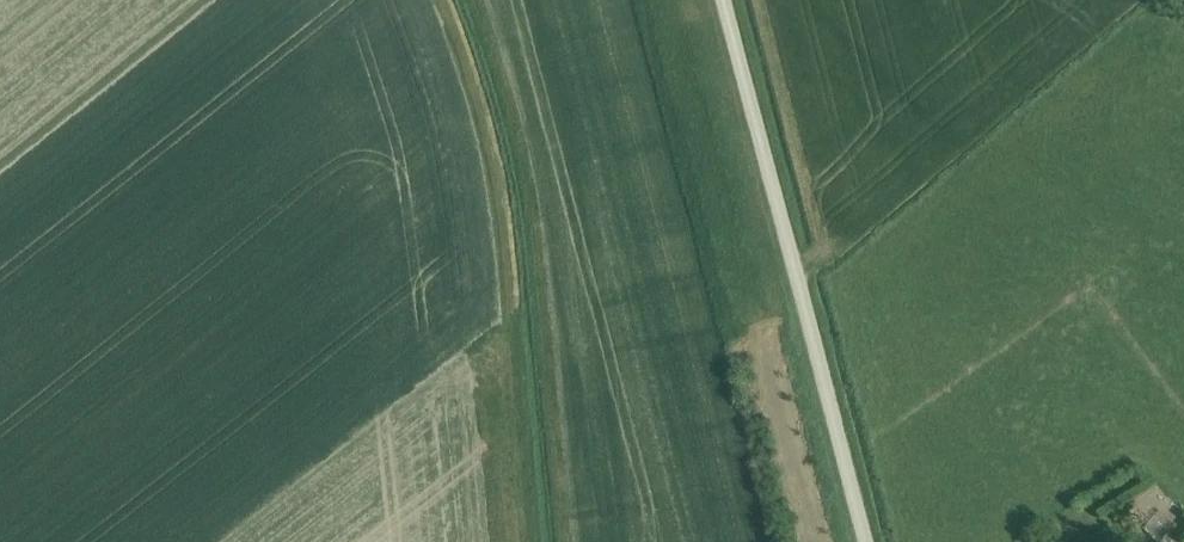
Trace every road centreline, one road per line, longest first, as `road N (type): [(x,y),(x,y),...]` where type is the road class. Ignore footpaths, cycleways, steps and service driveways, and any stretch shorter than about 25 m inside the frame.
road 1 (unclassified): [(725,0),(866,541)]

